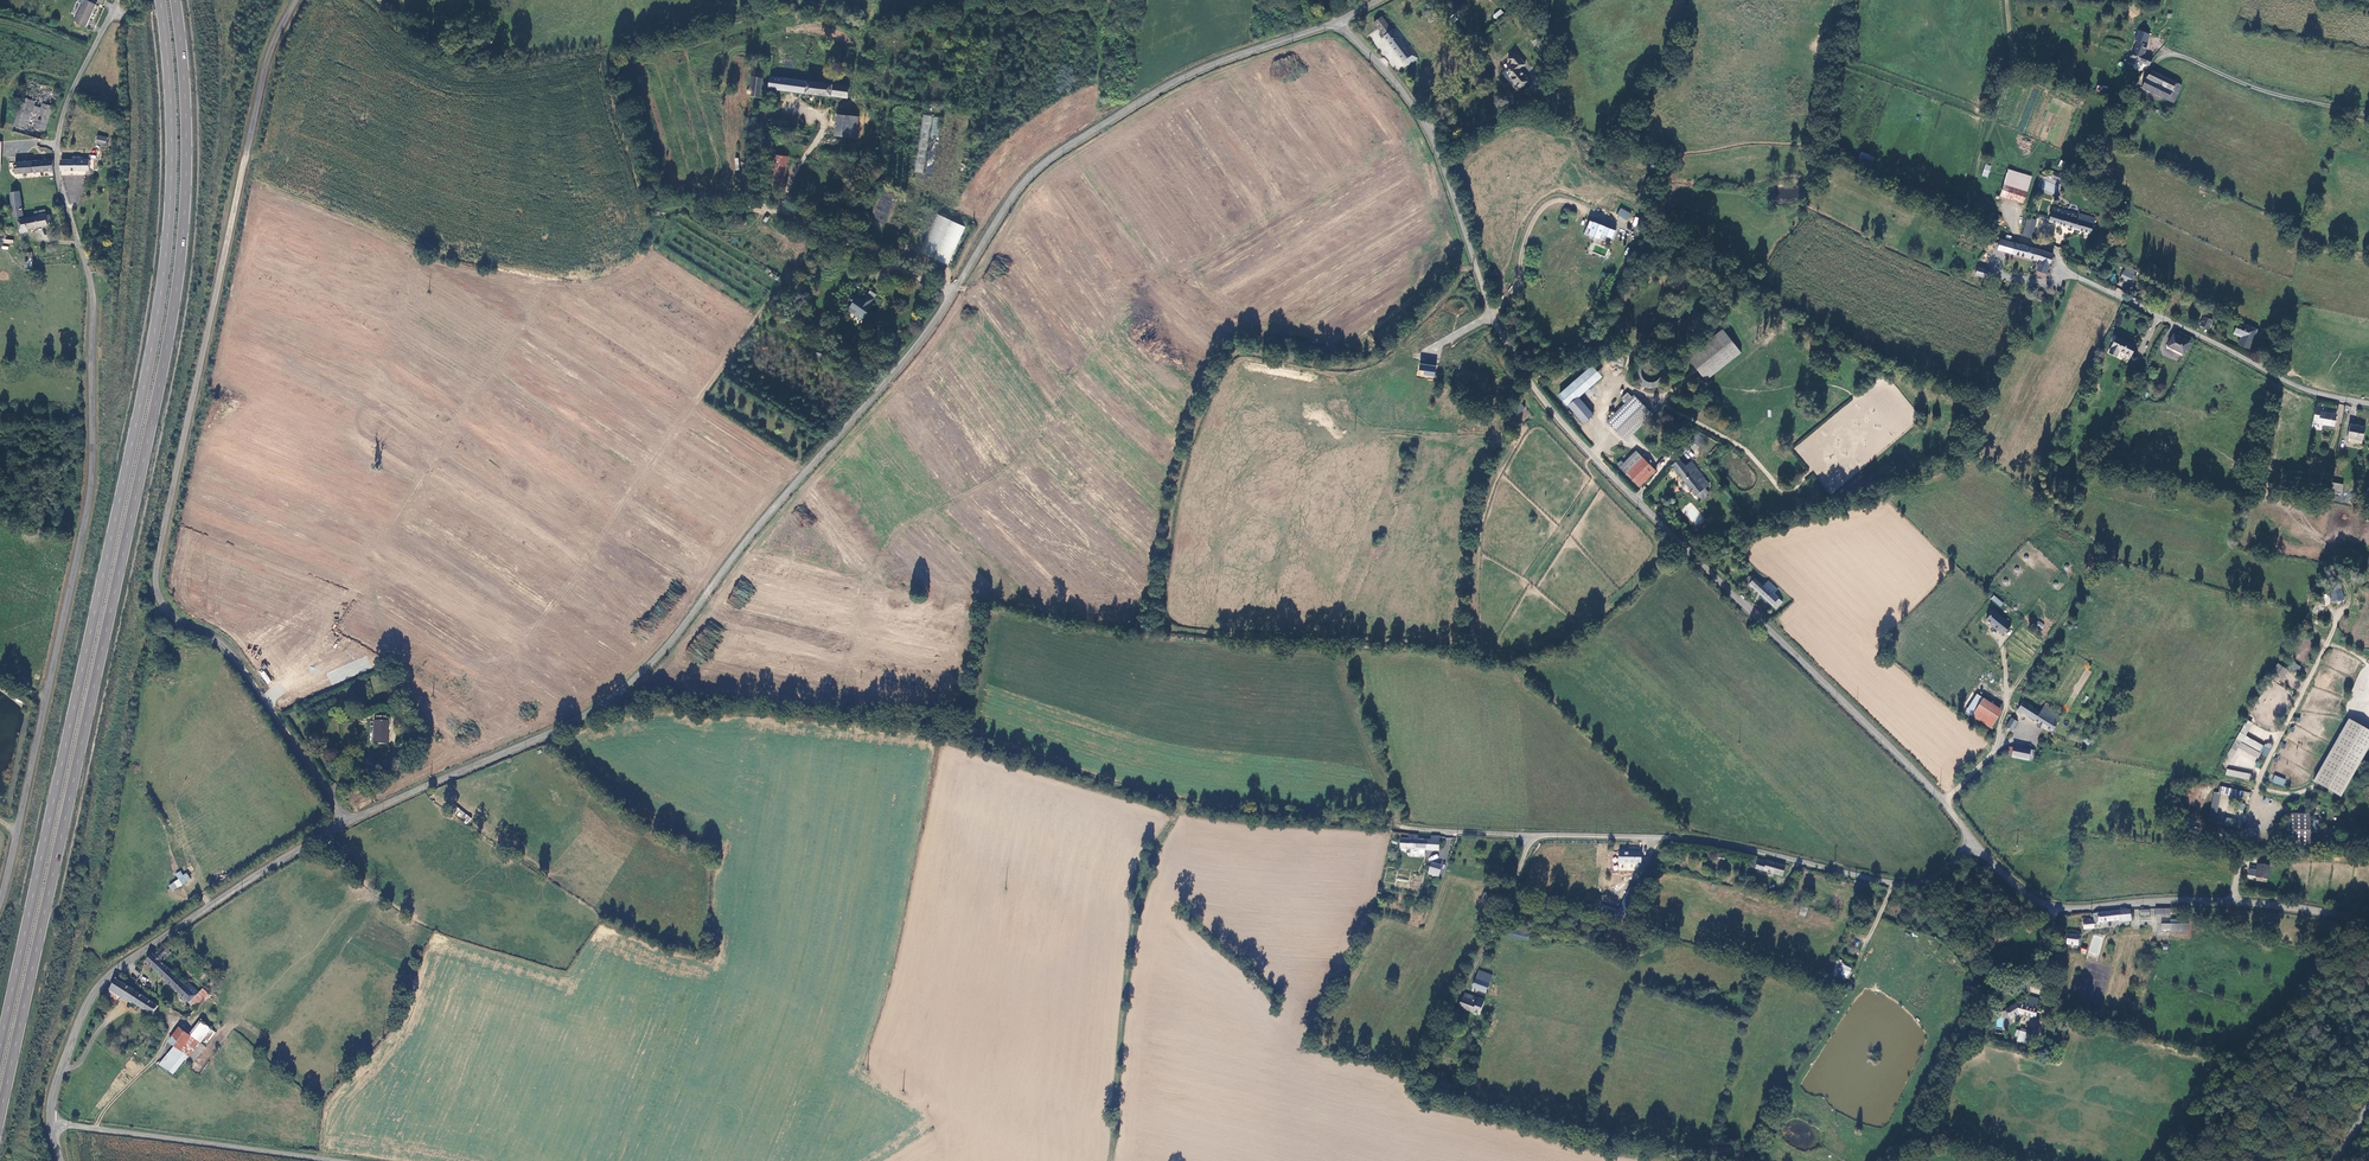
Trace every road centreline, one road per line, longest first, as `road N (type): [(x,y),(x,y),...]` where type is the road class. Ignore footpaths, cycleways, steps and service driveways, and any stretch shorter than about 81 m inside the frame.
road 1 (unclassified): [(1339,21),(1424,122),(1491,313),(1562,424),(1905,762),(2023,892),(2062,908),(2235,902),(2368,923)]
road 2 (unclassified): [(346,822),(560,728),(625,690),(921,340),(1038,168),(1171,83),(1339,21)]
road 3 (trunk): [(0,1119),(176,312),(187,177),(176,0)]
road 4 (trunk): [(161,0),(173,134),(161,311),(0,1058)]
road 5 (unclassified): [(116,0),(59,135),(62,190),(92,303),(91,489),(0,900)]
road 6 (unclassified): [(346,822),(230,652),(170,615),(155,588),(263,68),(295,0)]
road 7 (unclassified): [(51,1123),(53,1092),(84,1005),(109,974),(346,822)]
road 8 (track): [(1115,1160),(1136,891),(1182,804)]
road 9 (track): [(2342,577),(2349,602),(2261,776),(2235,902)]
road 10 (unclassified): [(2368,403),(2230,353),(2064,272),(2060,261)]
road 11 (track): [(613,0),(611,51),(657,189),(716,208),(780,212)]
road 12 (track): [(827,121),(780,212),(953,291)]
road 13 (unclassified): [(51,1123),(338,1160)]
road 14 (unclassified): [(2368,115),(2273,94),(2177,56),(2159,59),(2139,87)]
road 15 (track): [(1415,829),(1234,821),(1182,804)]
road 16 (track): [(2192,832),(2200,802),(2220,781),(2289,794),(2318,784)]

